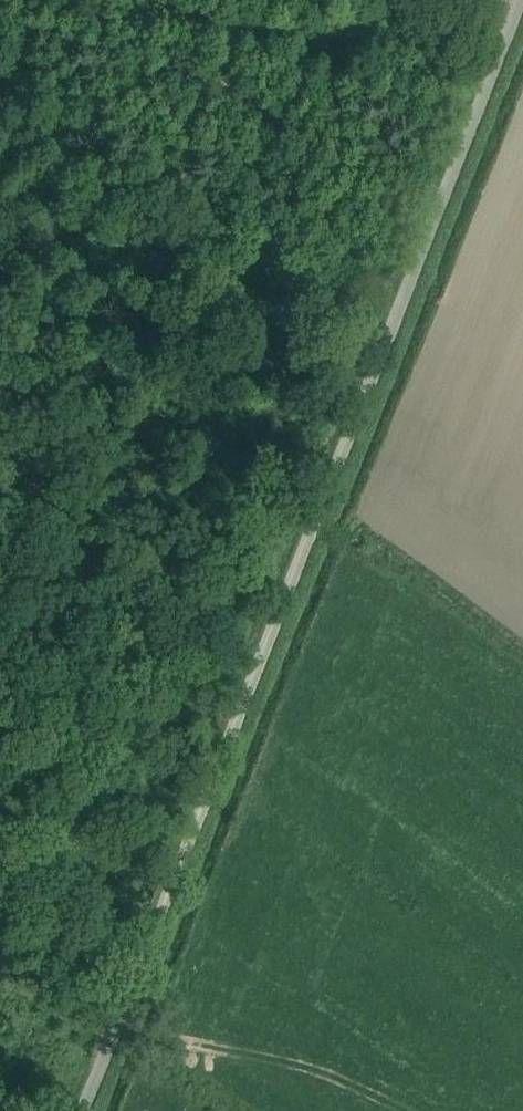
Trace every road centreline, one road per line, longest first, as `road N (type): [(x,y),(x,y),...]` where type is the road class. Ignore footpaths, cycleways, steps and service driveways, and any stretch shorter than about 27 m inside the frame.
road 1 (unclassified): [(522,0),(81,1110)]
road 2 (track): [(519,10),(336,31),(212,22),(167,0)]
road 3 (track): [(112,1028),(152,1029),(270,1110)]

